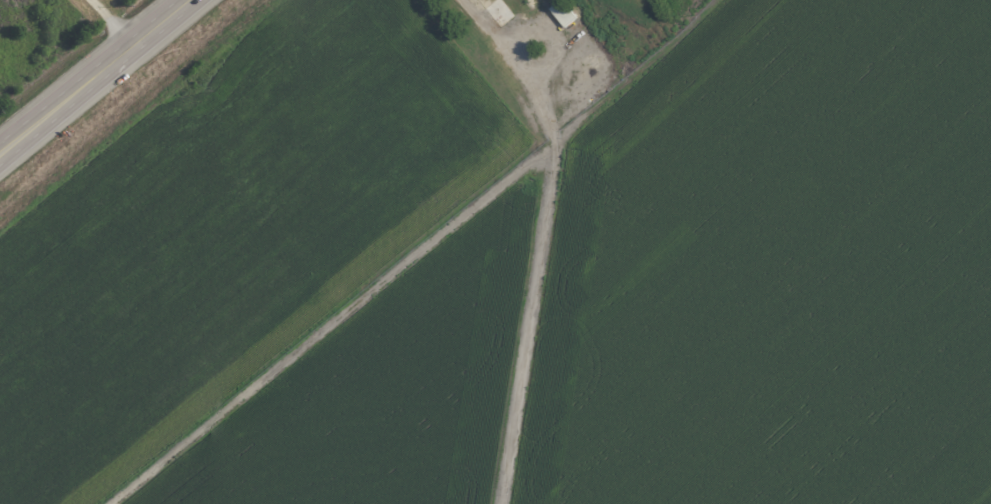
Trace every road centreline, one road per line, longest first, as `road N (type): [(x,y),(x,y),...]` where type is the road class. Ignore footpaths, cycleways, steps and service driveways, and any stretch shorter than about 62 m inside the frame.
road 1 (primary): [(0,147),(178,0)]

